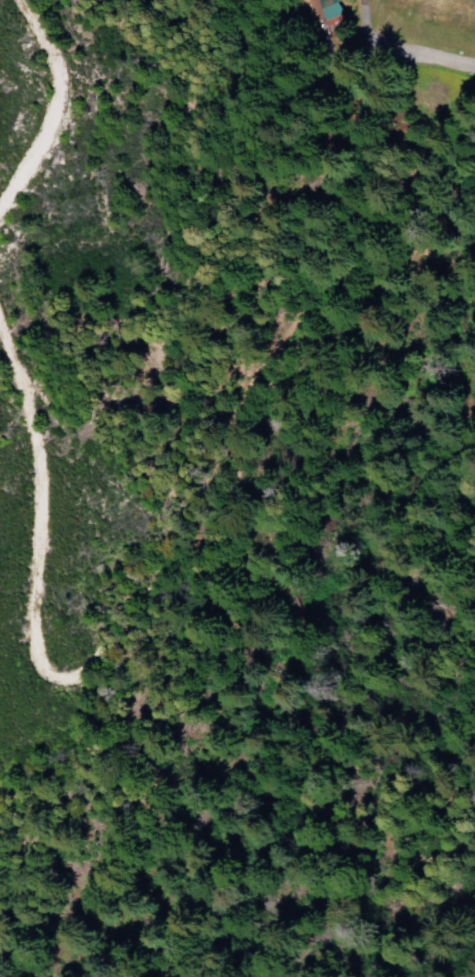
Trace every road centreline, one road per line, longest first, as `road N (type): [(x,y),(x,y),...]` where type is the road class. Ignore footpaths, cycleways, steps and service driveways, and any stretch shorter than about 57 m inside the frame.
road 1 (track): [(0,321),(42,463),(33,626),(59,679),(79,678),(100,657),(111,617),(203,539),(239,480),(372,396),(404,326),(406,259),(425,195),(474,201)]
road 2 (track): [(79,678),(35,777),(0,933)]
road 3 (track): [(31,0),(65,83),(61,120),(0,211)]
road 4 (track): [(327,23),(337,49),(474,77)]

